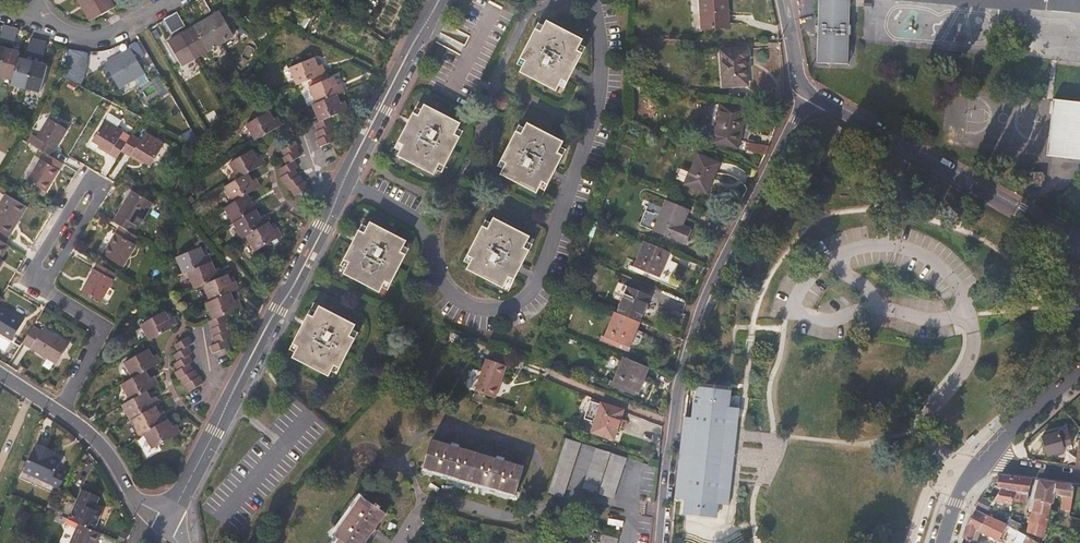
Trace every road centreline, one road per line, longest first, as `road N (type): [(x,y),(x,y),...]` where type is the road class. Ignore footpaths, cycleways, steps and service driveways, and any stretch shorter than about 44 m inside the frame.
road 1 (residential): [(345,179),(425,227),(437,272),(468,306),(511,307),(527,297),(597,114),(595,0)]
road 2 (residential): [(659,542),(690,349),(806,94)]
road 3 (residential): [(167,524),(345,179)]
road 4 (residential): [(806,94),(1079,246)]
road 5 (residential): [(95,182),(38,275),(40,285),(108,329),(63,414)]
road 6 (residential): [(345,179),(439,0)]
road 7 (residential): [(63,414),(102,446),(140,503),(167,524)]
road 8 (residential): [(49,24),(89,38),(125,28),(169,0)]
road 9 (tertiary): [(1079,371),(983,461)]

